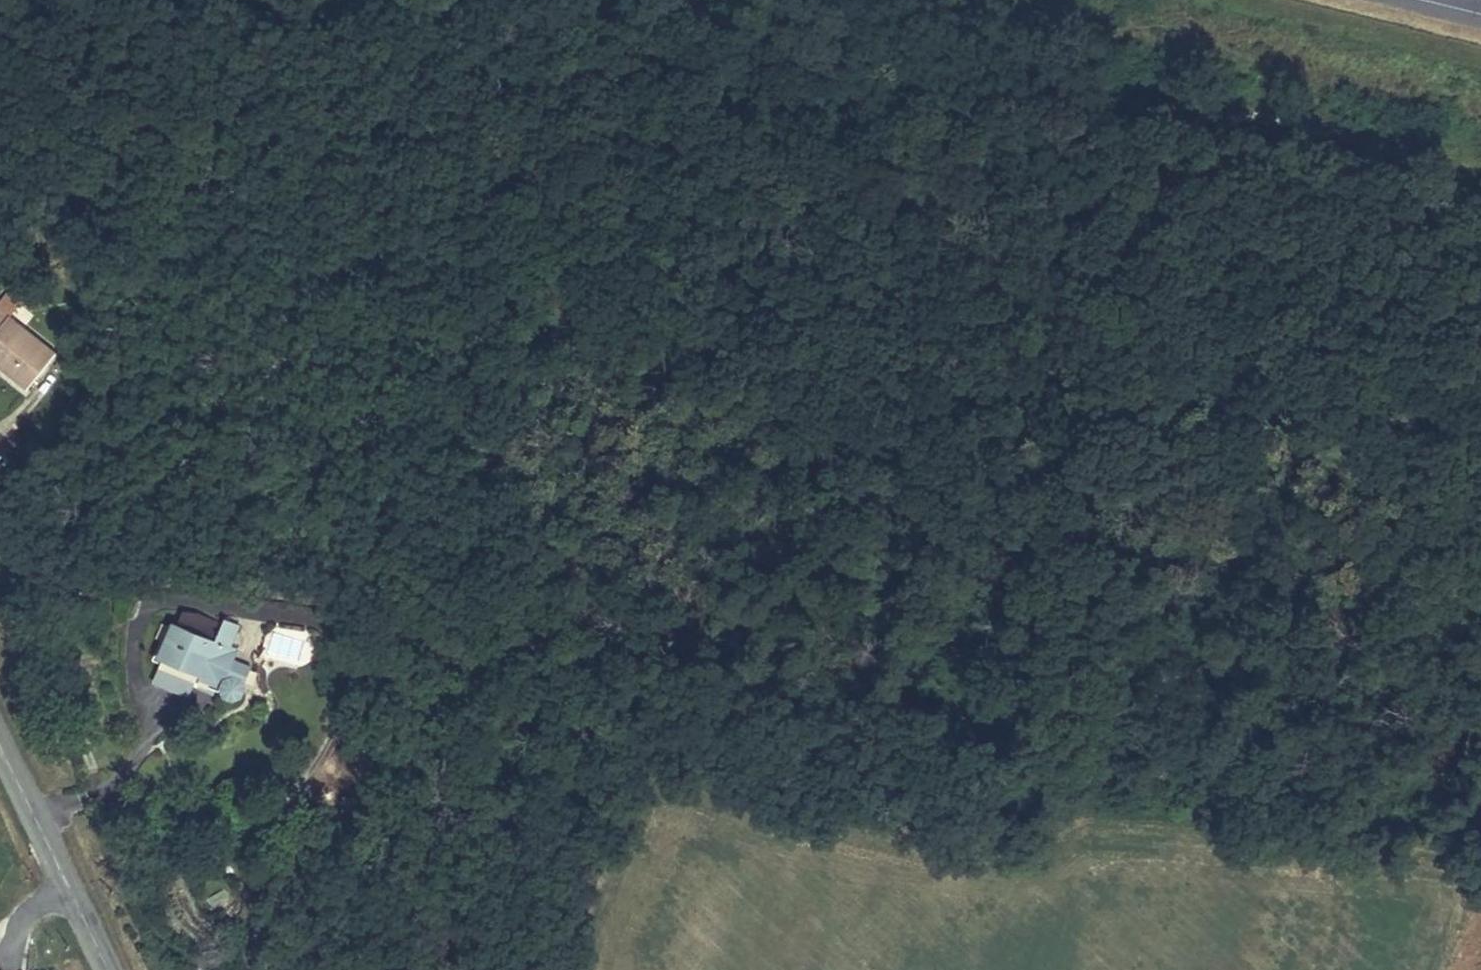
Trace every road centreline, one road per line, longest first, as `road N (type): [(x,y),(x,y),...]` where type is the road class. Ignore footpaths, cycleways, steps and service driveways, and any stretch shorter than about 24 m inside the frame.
road 1 (tertiary): [(107,969),(0,744)]

